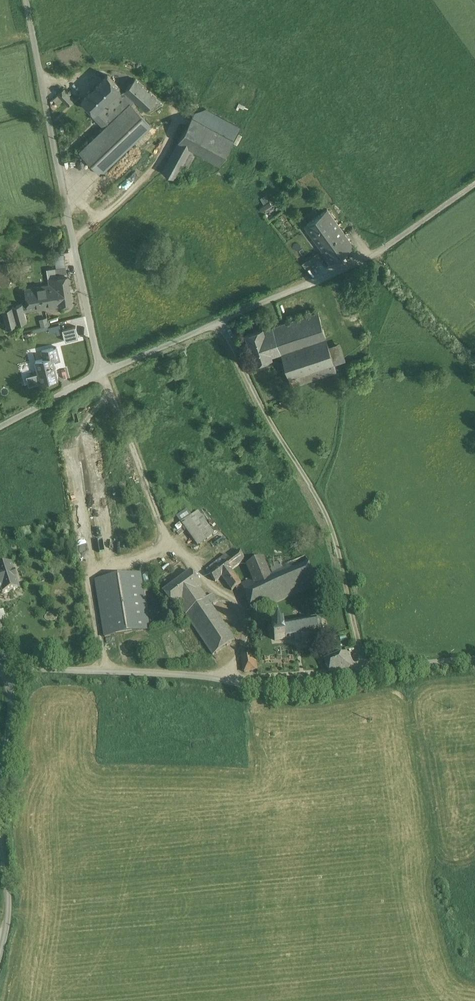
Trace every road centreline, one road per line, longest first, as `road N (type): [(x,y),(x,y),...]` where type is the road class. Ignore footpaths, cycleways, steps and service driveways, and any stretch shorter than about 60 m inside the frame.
road 1 (unclassified): [(222,320),(330,522),(366,677)]
road 2 (unclassified): [(28,0),(101,373)]
road 3 (unclassified): [(366,677),(256,689),(176,673),(11,667)]
road 4 (unclassified): [(222,320),(381,250),(474,182)]
road 5 (unclassified): [(0,817),(11,667)]
road 6 (unclassified): [(101,373),(222,320)]
road 7 (unclassified): [(0,957),(10,906),(0,827)]

